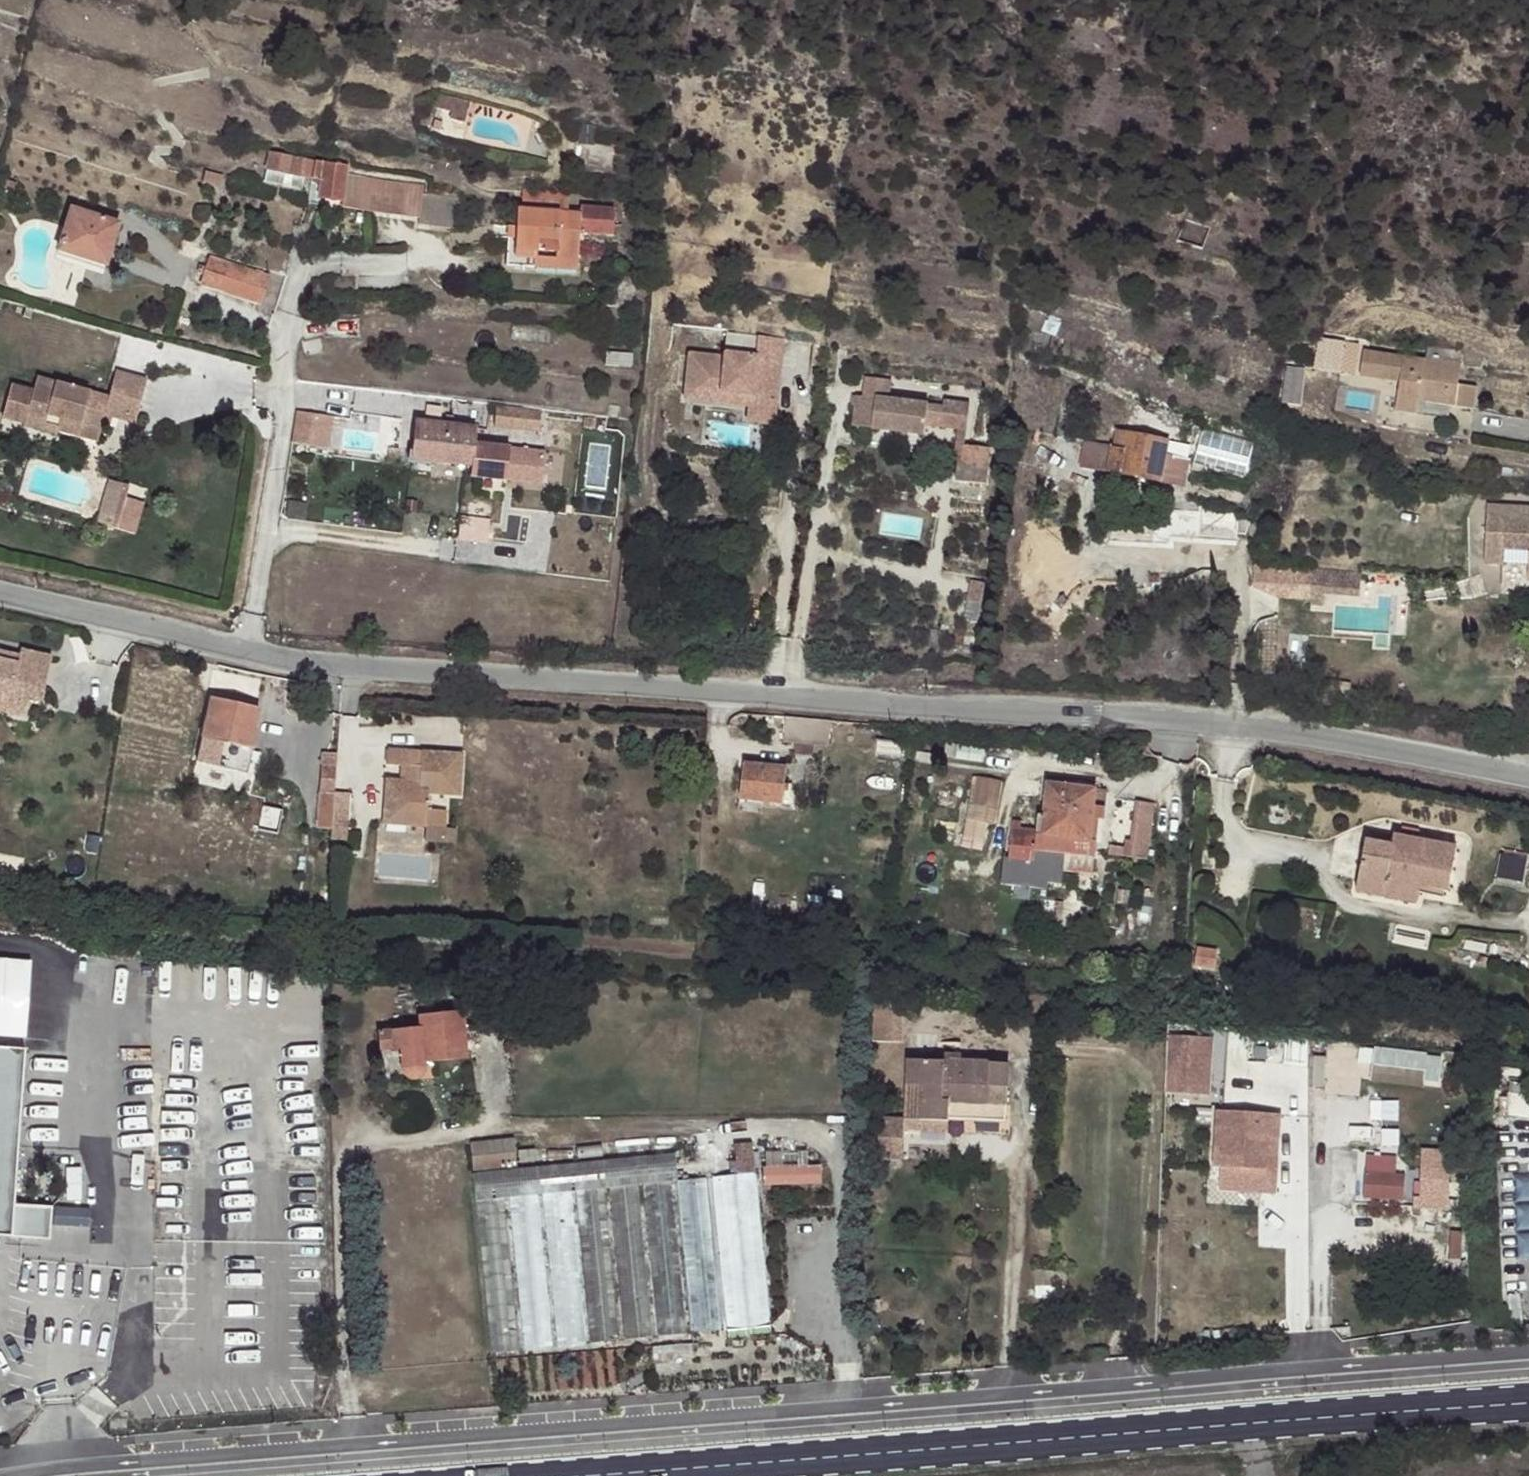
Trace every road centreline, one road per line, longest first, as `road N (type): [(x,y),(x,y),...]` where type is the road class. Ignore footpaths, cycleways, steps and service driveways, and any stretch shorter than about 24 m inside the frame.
road 1 (tertiary): [(0,592),(345,669),(1258,729),(1528,781)]
road 2 (secondary): [(1528,1402),(574,1475)]

